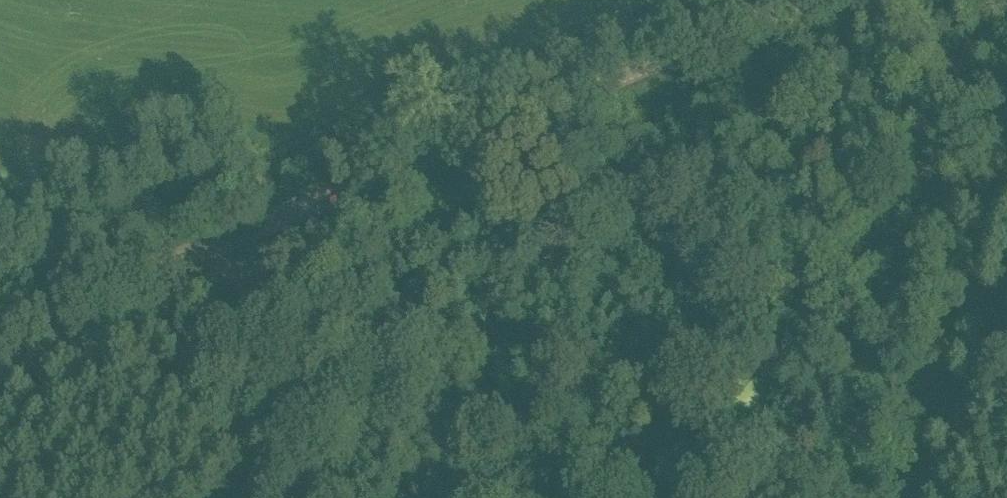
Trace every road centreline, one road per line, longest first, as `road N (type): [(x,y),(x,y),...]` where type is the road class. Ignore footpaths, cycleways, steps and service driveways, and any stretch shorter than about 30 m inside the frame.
road 1 (tertiary): [(0,334),(801,0)]
road 2 (track): [(909,497),(1006,162)]

